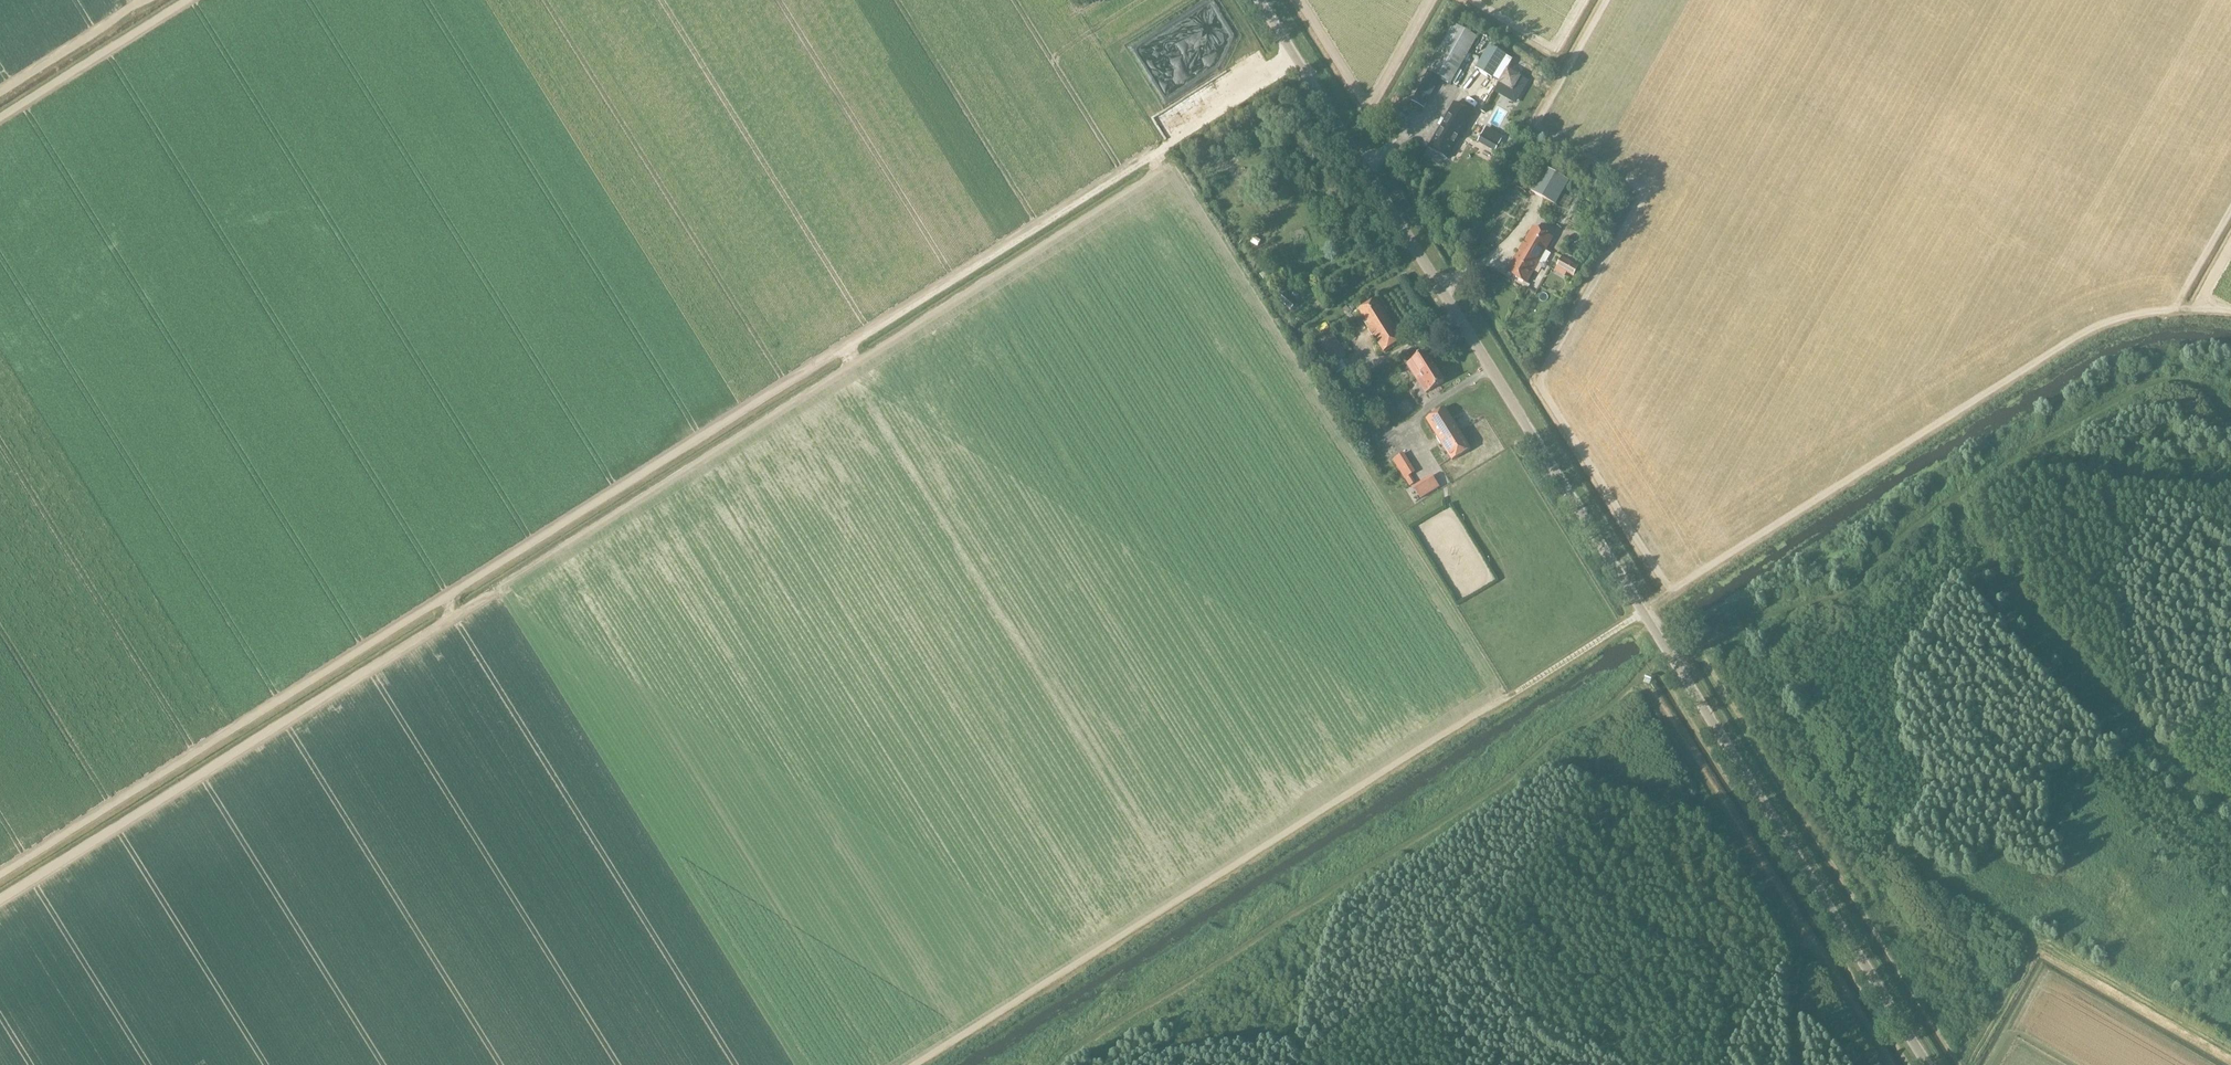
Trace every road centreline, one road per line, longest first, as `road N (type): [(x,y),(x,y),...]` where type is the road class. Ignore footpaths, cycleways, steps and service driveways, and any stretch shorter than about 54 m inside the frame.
road 1 (unclassified): [(1927,1064),(1258,0)]
road 2 (track): [(1669,653),(1498,785),(1051,1064)]
road 3 (track): [(2230,409),(2178,383),(2127,395),(1934,510),(1842,593),(1689,651)]
road 4 (track): [(1795,1064),(1795,929),(1640,677)]
road 5 (track): [(2029,936),(2230,1051)]
road 6 (track): [(1886,1064),(1797,934)]

